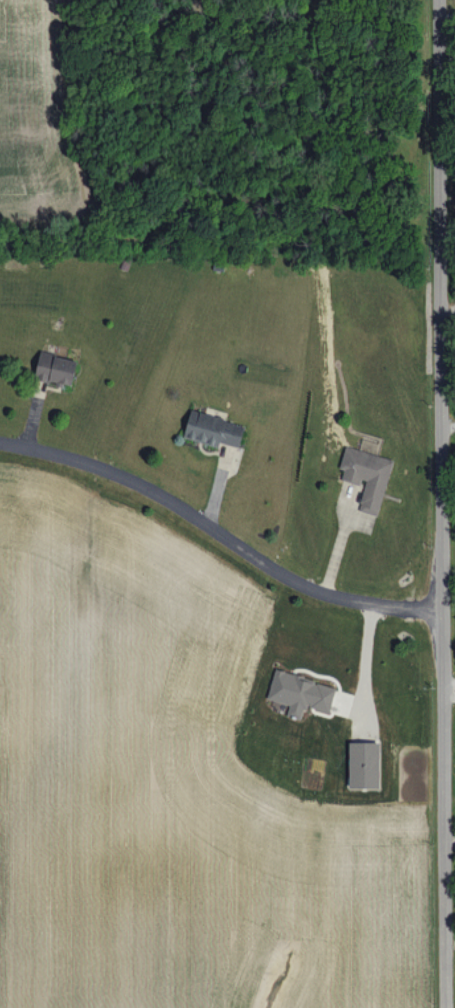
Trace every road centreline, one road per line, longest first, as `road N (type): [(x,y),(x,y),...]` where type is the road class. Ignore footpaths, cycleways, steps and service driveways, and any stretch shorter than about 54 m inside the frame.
road 1 (residential): [(437,1007),(435,0)]
road 2 (residential): [(440,615),(340,596),(286,576),(140,484),(66,453),(0,442)]

